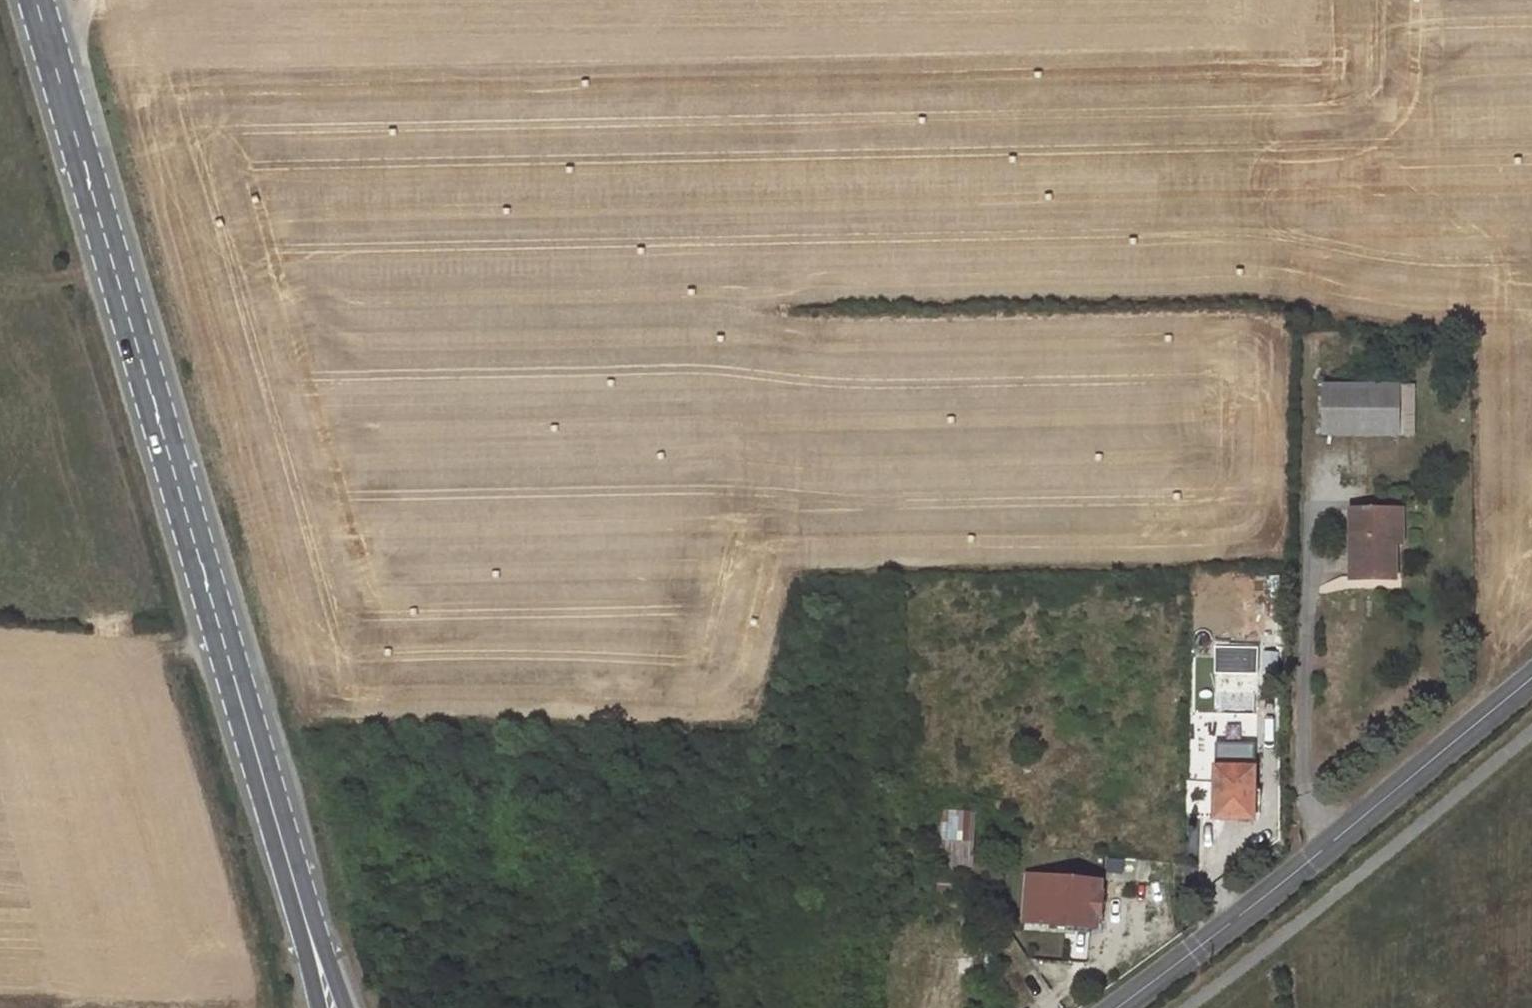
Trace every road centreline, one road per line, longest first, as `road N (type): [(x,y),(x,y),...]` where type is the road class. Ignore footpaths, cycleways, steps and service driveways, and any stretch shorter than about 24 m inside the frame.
road 1 (secondary): [(326,989),(38,0)]
road 2 (tertiary): [(1113,1007),(1331,849),(1531,678)]

